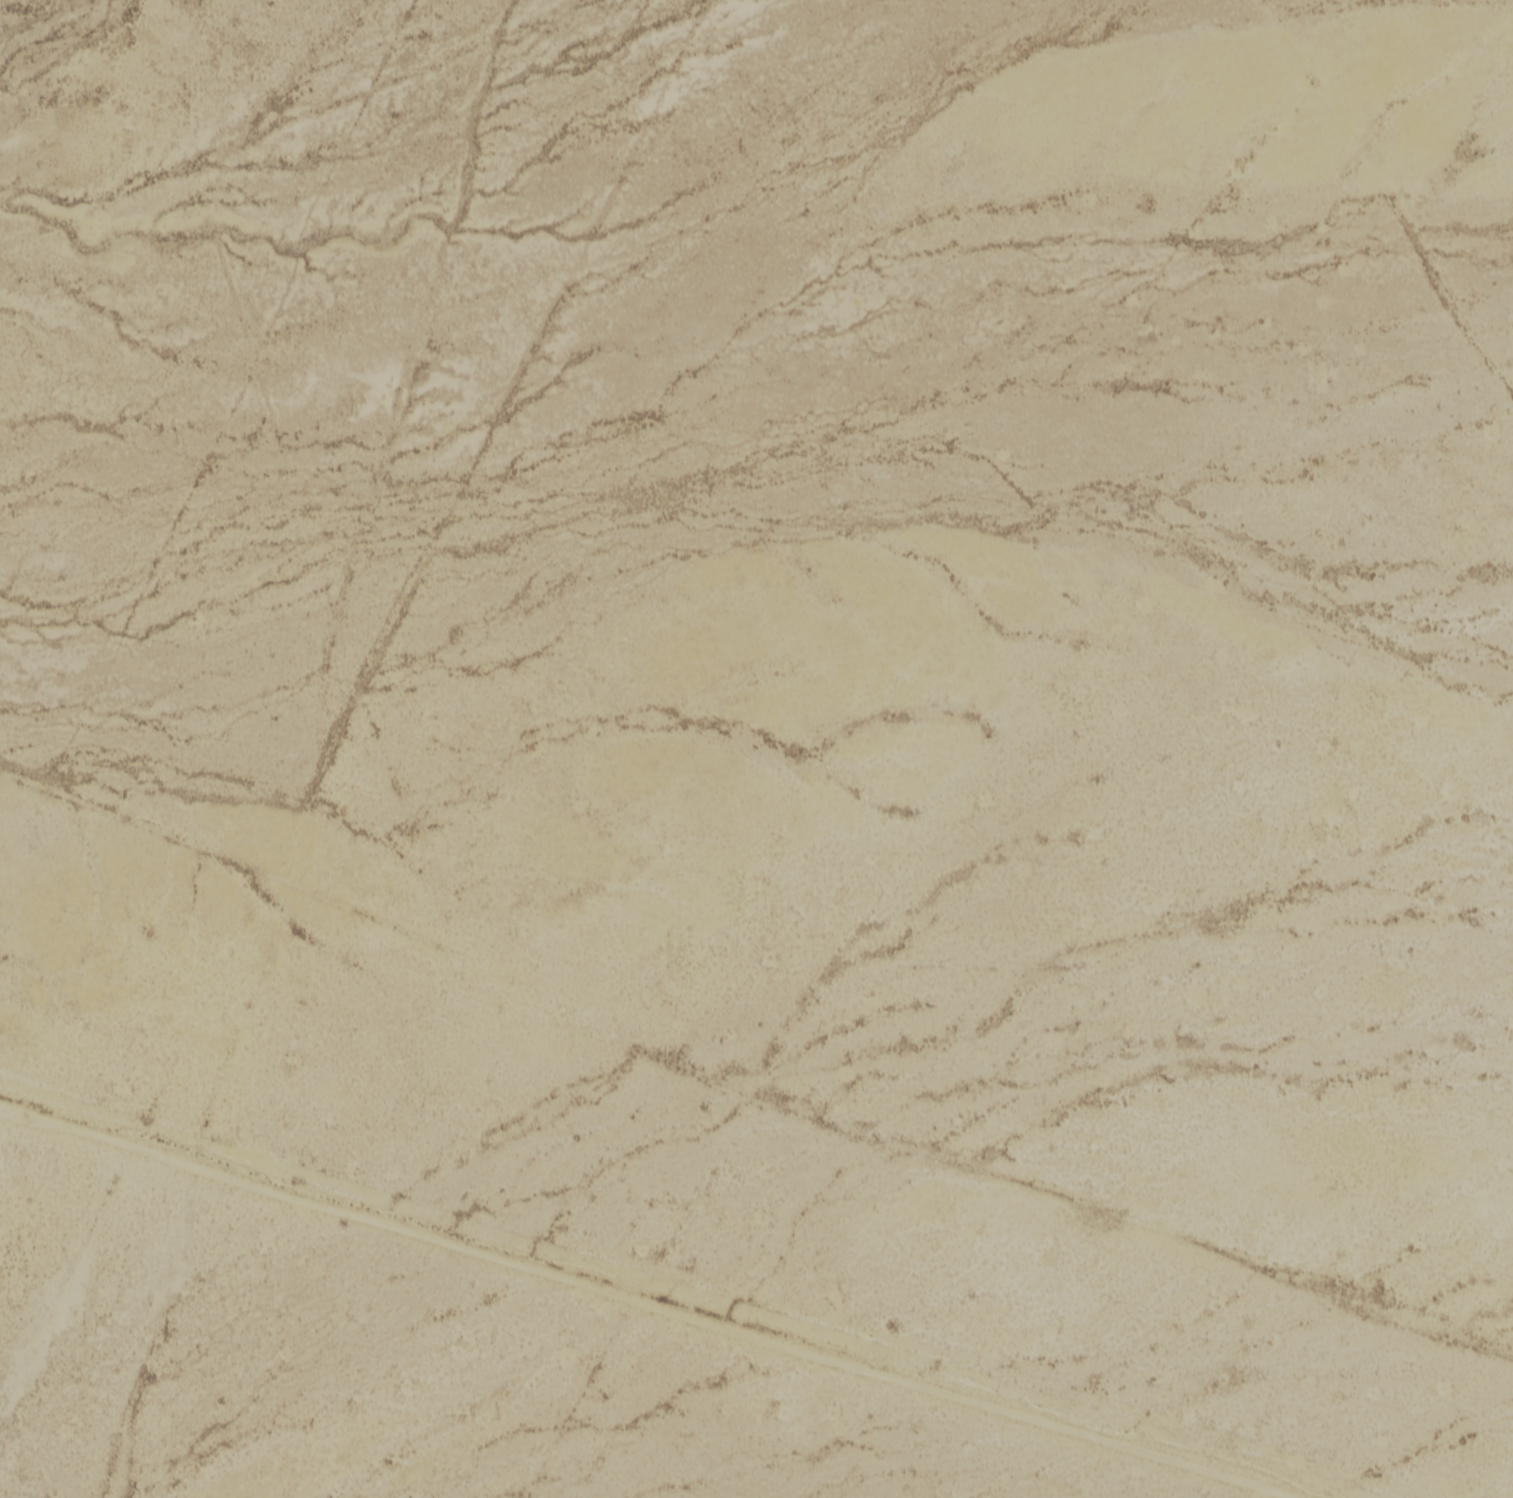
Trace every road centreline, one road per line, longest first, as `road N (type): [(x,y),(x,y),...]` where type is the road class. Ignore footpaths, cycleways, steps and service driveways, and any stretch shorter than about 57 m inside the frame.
road 1 (track): [(1333,1497),(298,1184),(0,1105)]
road 2 (track): [(1268,0),(1512,373)]

